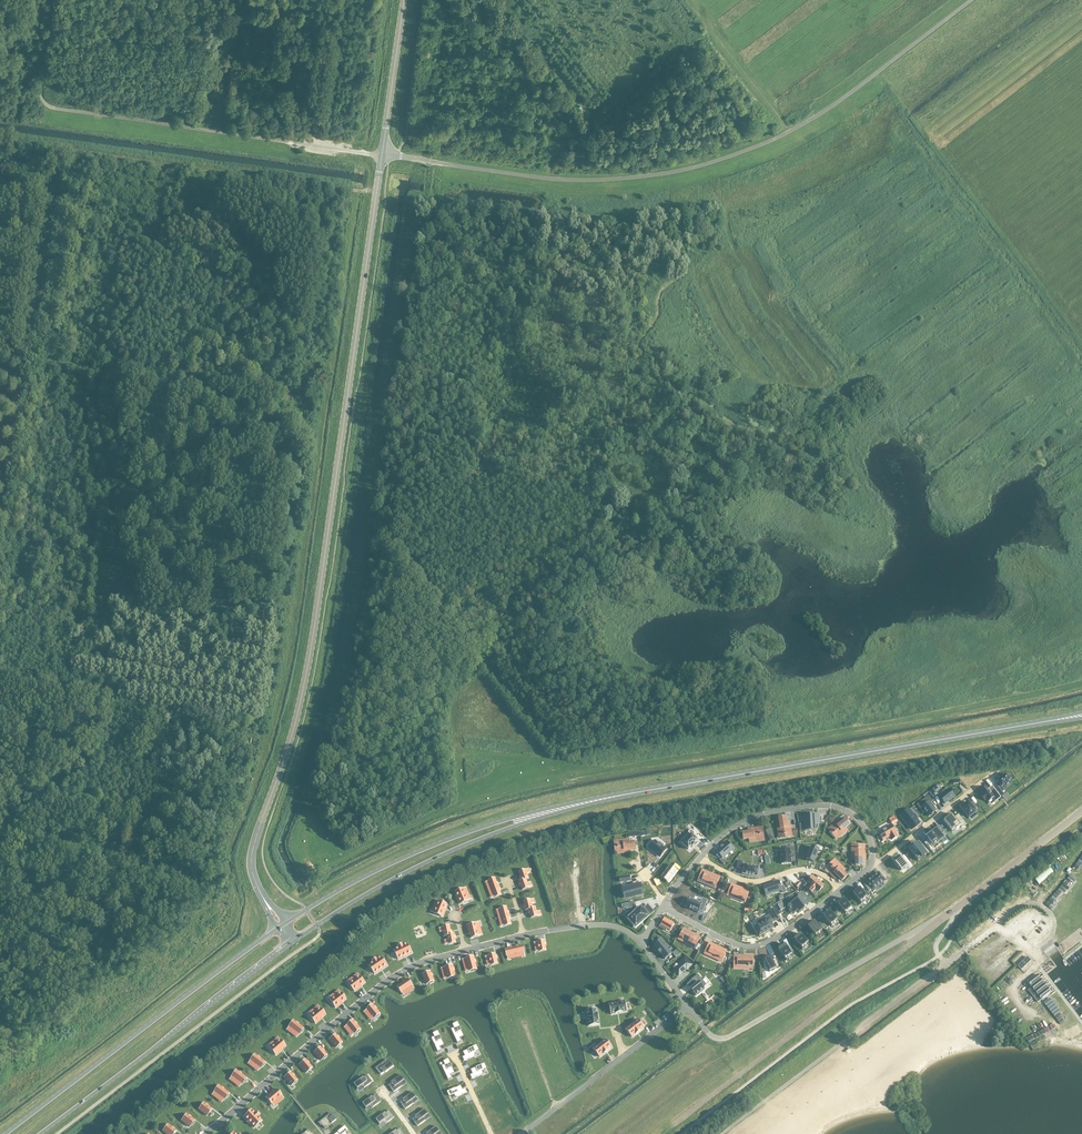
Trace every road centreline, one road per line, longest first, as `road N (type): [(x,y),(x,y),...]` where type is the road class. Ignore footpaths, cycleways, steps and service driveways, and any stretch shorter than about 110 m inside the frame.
road 1 (secondary): [(264,900),(251,856),(296,718),(381,155)]
road 2 (unclassified): [(381,155),(577,180),(685,169),(815,117),(971,0)]
road 3 (primary): [(534,815),(1081,715)]
road 4 (unclassified): [(672,1124),(946,916)]
road 5 (primary): [(278,928),(6,1133)]
road 6 (residential): [(465,951),(411,968),(359,1003),(203,1133)]
road 7 (primary): [(41,1133),(292,941)]
road 8 (residential): [(946,916),(723,1038),(708,1034),(687,1006)]
road 9 (primary): [(292,941),(391,880),(534,815)]
road 10 (primary): [(534,815),(401,859),(287,922)]
road 11 (residential): [(700,856),(748,819),(840,809),(856,816),(874,851),(873,863),(842,888)]
road 12 (residential): [(842,888),(763,944),(728,941),(661,907)]
road 13 (unclassified): [(946,916),(1081,812)]
road 14 (secondary): [(381,155),(405,0)]
road 15 (residential): [(842,888),(799,870),(752,882),(700,856)]

